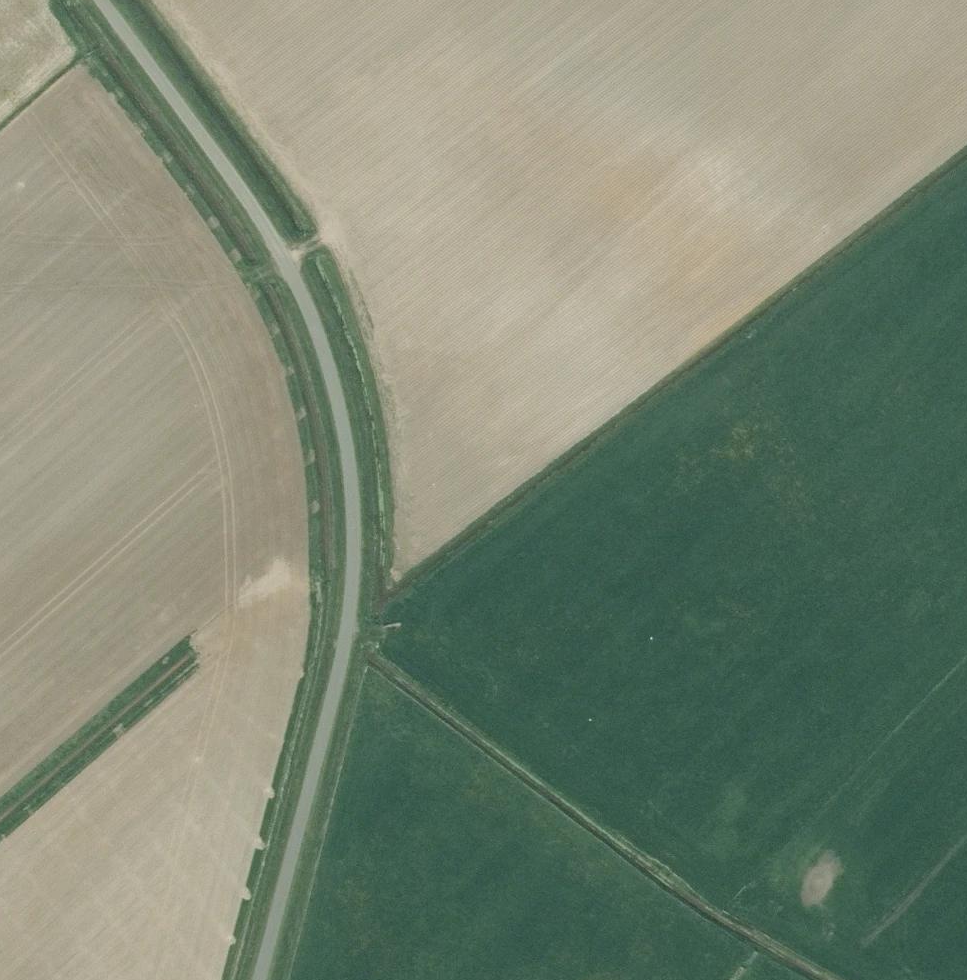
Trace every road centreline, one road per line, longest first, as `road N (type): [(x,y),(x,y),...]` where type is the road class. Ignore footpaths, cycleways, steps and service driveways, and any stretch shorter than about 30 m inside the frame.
road 1 (unclassified): [(259,979),(347,627),(354,563),(344,443),(321,345),(273,240),(101,0)]

